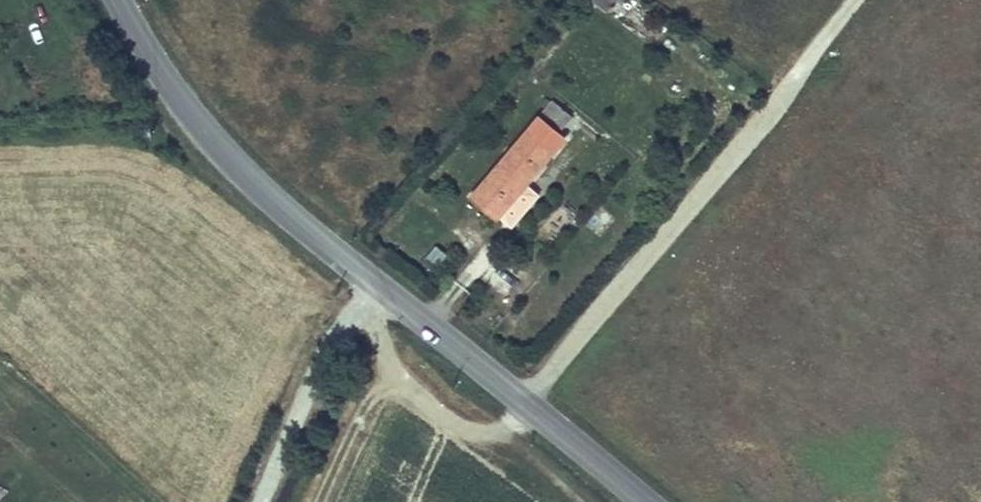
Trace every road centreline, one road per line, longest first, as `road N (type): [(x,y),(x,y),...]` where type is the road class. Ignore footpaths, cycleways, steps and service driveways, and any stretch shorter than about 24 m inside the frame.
road 1 (track): [(398,354),(483,433),(507,428),(858,0)]
road 2 (secondary): [(119,0),(214,141),(375,283)]
road 3 (secondary): [(375,283),(645,501)]
road 4 (unclassified): [(259,501),(318,362),(375,283)]
road 5 (track): [(326,501),(398,354),(374,314),(375,283)]

